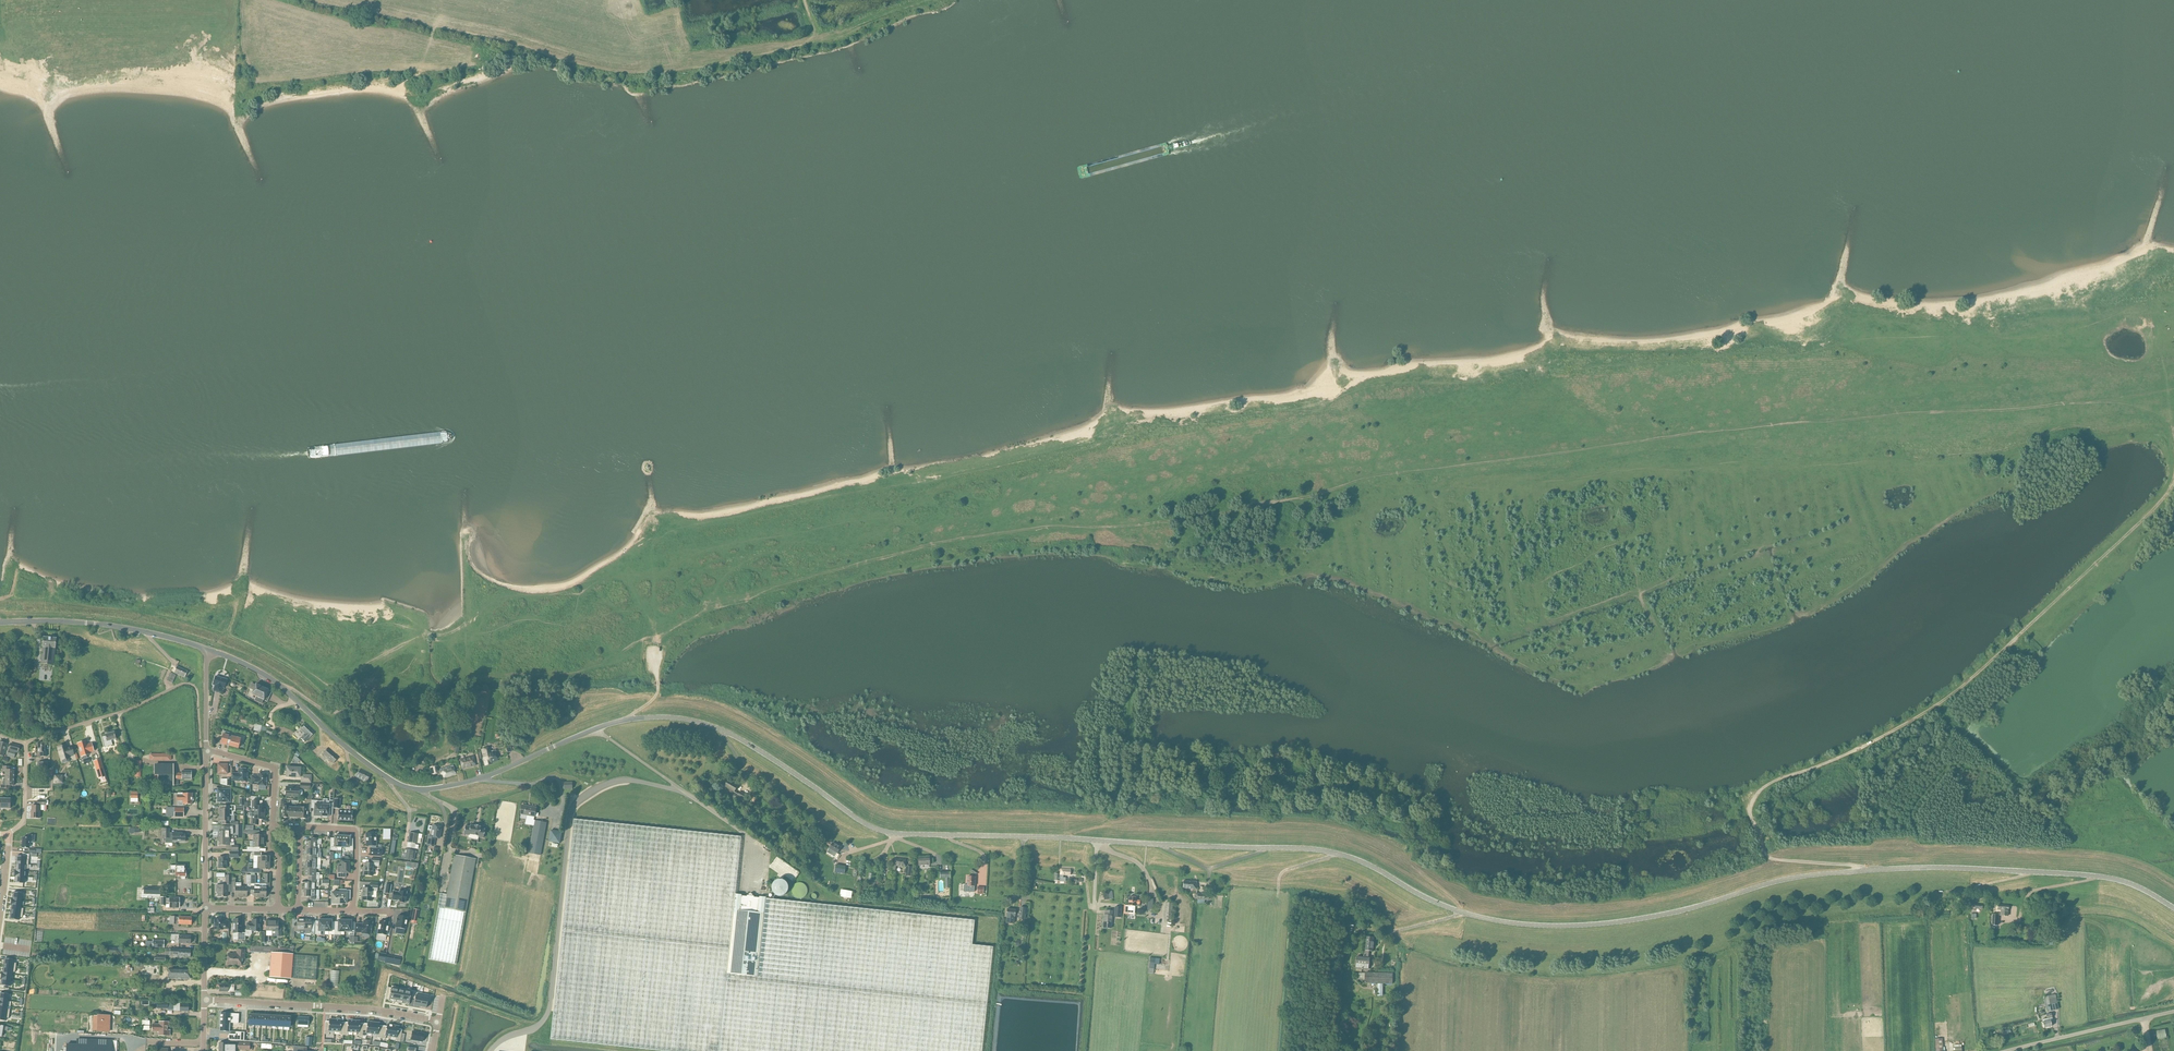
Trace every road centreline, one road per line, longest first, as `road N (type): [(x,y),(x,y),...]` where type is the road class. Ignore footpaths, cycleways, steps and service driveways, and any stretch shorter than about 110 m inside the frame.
road 1 (tertiary): [(2173,910),(2130,883),(2083,875),(1928,869),(1780,881),(1664,915),(1578,926),(1507,922),(1428,899),(1356,859),(1316,849),(878,830),(735,736),(691,720),(627,719)]
road 2 (track): [(932,0),(781,48),(629,72),(315,0)]
road 3 (tertiary): [(627,719),(484,777),(415,789),(344,748),(259,671),(211,650)]
road 4 (track): [(1937,706),(1867,745),(1765,786),(1751,805),(1770,858),(1871,871)]
road 5 (track): [(1937,706),(2173,483)]
road 6 (residential): [(432,1050),(436,1025),(419,1017),(205,999)]
road 7 (residential): [(206,761),(189,684),(26,741)]
road 8 (track): [(227,634),(75,601),(0,600)]
road 9 (tertiary): [(211,650),(109,625),(0,622)]
road 10 (unclassified): [(2006,1050),(2173,1011)]
road 11 (tertiary): [(206,909),(206,761)]
road 12 (residential): [(298,829),(354,830),(352,912)]
road 13 (residential): [(273,829),(276,775),(206,749)]

